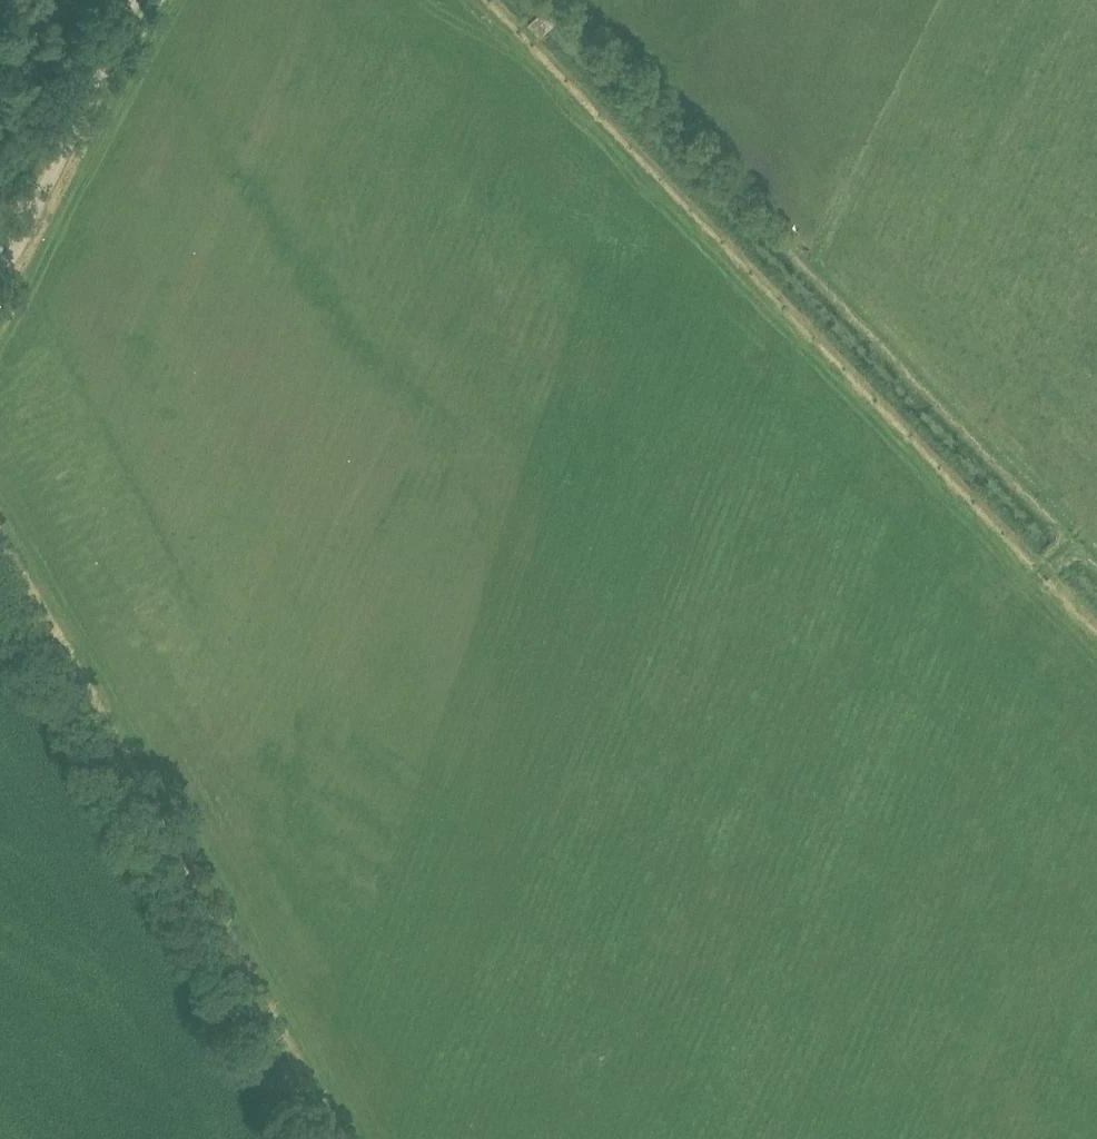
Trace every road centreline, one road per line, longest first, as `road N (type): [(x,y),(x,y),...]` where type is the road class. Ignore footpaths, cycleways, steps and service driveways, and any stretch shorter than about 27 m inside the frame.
road 1 (track): [(0,559),(321,1138)]
road 2 (track): [(128,0),(0,256)]

